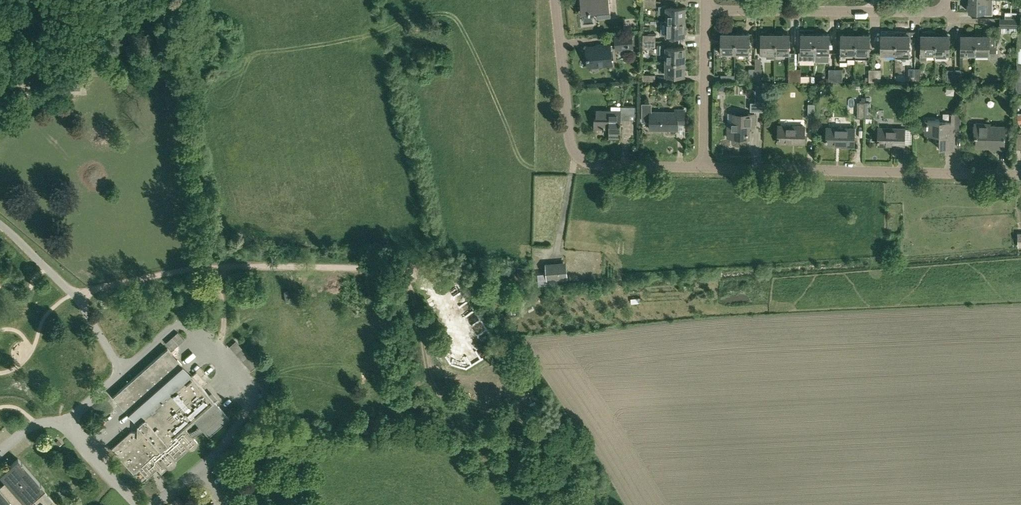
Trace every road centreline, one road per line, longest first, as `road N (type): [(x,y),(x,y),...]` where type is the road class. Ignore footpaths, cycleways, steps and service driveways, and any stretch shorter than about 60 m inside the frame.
road 1 (track): [(201,267),(299,264),(402,278),(435,387),(541,429),(564,447),(598,504)]
road 2 (residential): [(1020,175),(703,168)]
road 3 (residential): [(703,168),(594,166),(575,154),(555,0)]
road 4 (residential): [(200,471),(251,403),(252,387),(187,324),(126,370)]
road 5 (residential): [(706,9),(938,8),(944,0)]
road 6 (residential): [(126,370),(73,294),(0,225)]
road 7 (residential): [(703,168),(706,9)]
road 8 (track): [(73,294),(201,267)]

